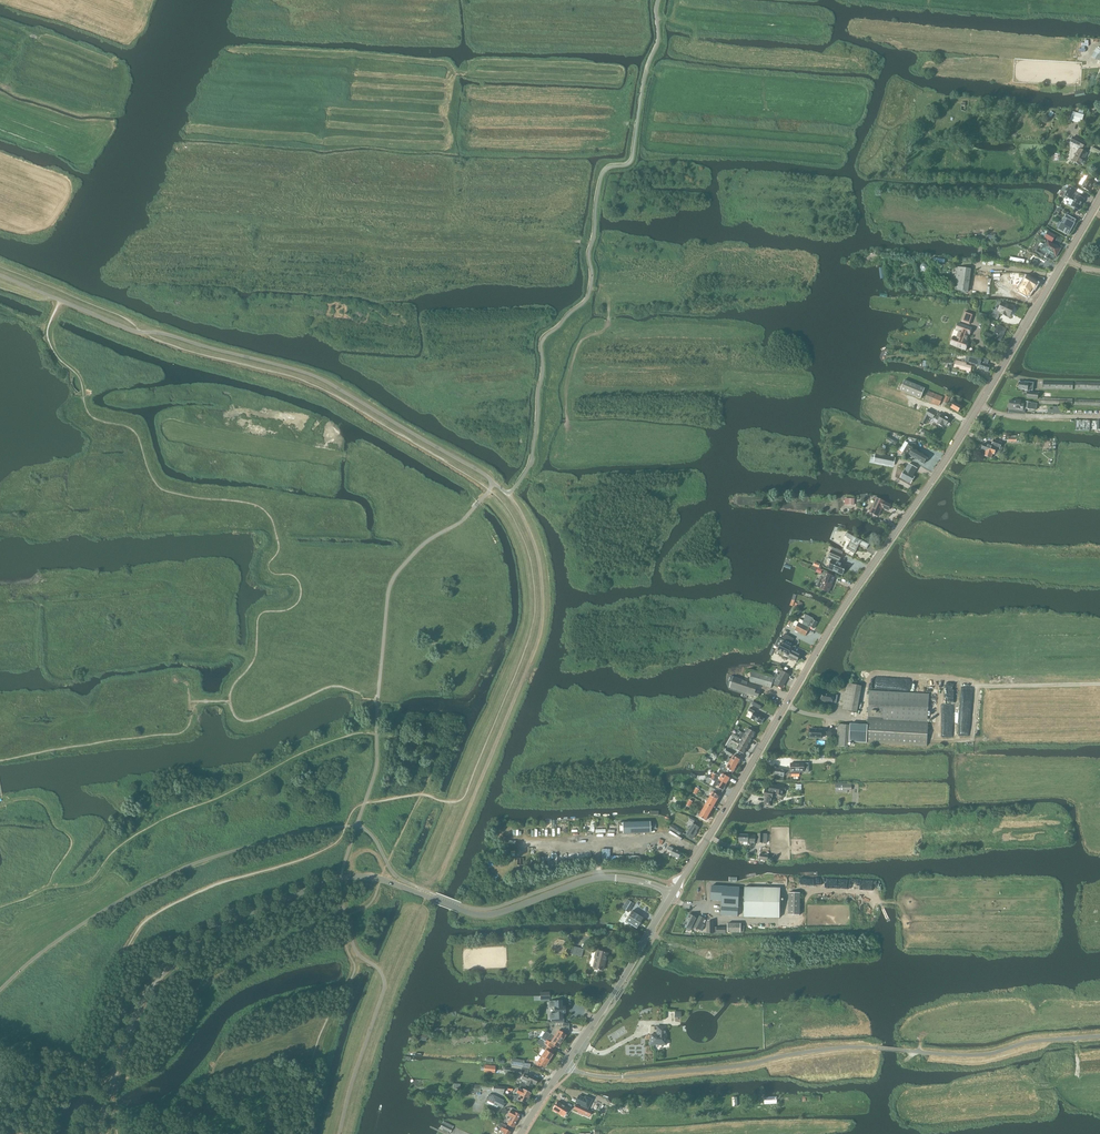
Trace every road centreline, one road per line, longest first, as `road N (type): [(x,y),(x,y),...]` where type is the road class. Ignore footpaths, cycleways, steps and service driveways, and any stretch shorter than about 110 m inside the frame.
road 1 (tertiary): [(672,896),(1099,200)]
road 2 (unclassified): [(563,1067),(615,1077),(843,1048),(980,1055),(1099,1036)]
road 3 (unclassified): [(169,966),(221,925),(341,878),(373,878),(433,899)]
road 4 (unclassified): [(459,909),(494,913),(599,878),(648,884),(672,896)]
road 5 (tertiary): [(563,1067),(672,896)]
road 6 (track): [(975,686),(1099,685)]

